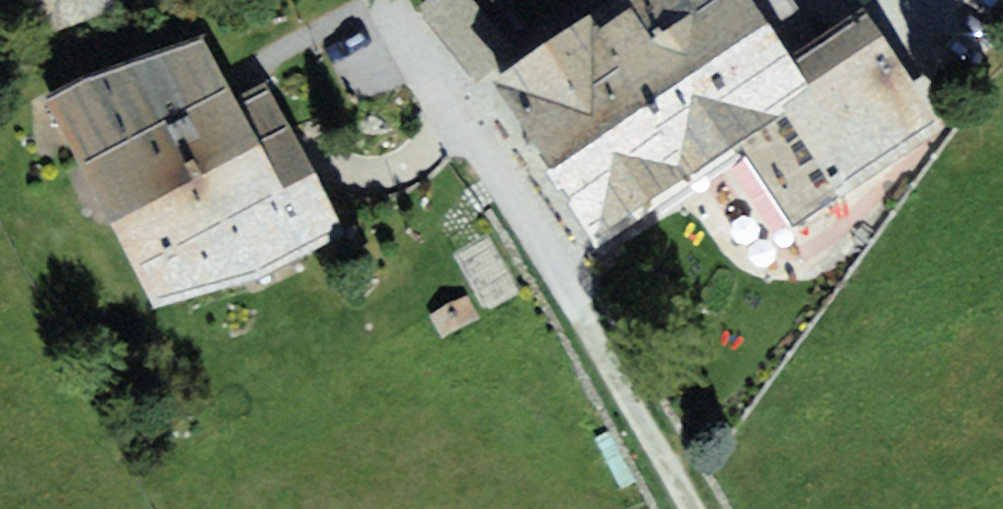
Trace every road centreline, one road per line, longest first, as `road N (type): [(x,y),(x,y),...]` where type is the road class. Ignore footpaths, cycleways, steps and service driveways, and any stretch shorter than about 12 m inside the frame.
road 1 (residential): [(577,313),(383,0)]
road 2 (track): [(693,508),(577,313)]

